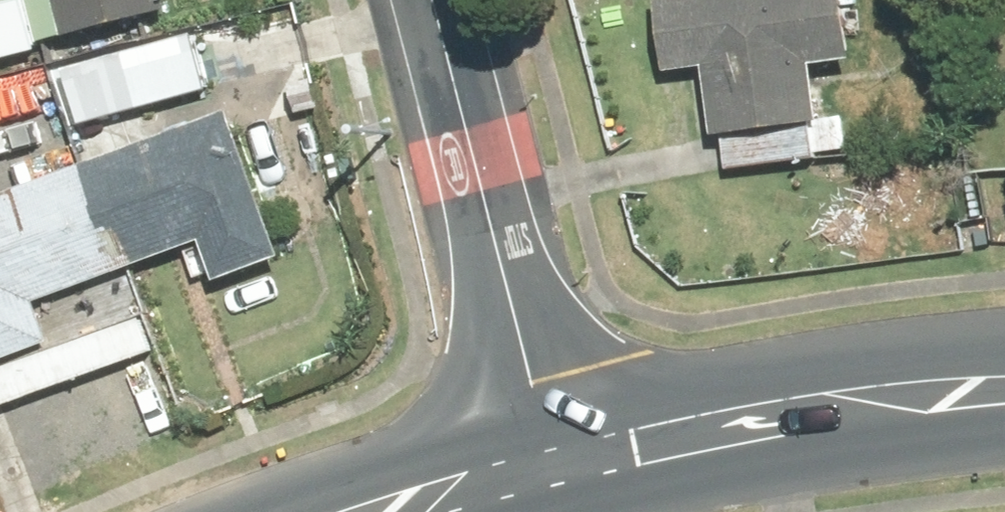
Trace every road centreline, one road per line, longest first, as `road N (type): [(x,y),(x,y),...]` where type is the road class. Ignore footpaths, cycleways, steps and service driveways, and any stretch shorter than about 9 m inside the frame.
road 1 (tertiary): [(436,0),(556,457)]
road 2 (secondary): [(1004,377),(749,408),(556,457)]
road 3 (secondary): [(556,457),(373,511)]

